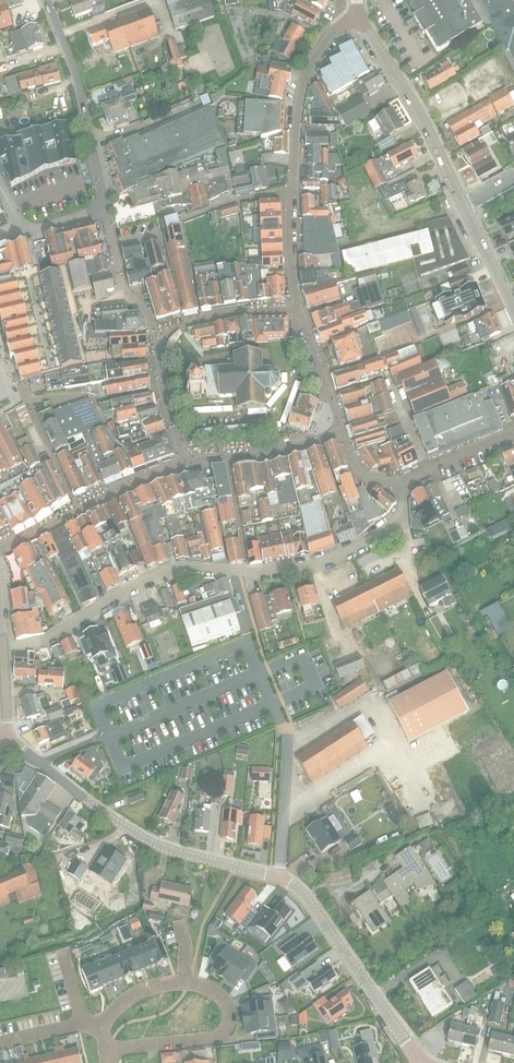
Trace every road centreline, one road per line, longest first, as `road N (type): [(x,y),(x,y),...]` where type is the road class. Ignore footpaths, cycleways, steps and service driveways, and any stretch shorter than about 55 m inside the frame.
road 1 (residential): [(423,1062),(297,889),(148,841),(5,739)]
road 2 (residential): [(2,645),(55,635),(159,573),(187,566),(291,569),(334,557),(391,530),(403,517),(405,485)]
road 3 (residential): [(299,309),(288,240),(301,94),(325,42),(360,18)]
road 4 (residential): [(106,1050),(218,1036),(230,1009),(210,988),(166,983),(128,998),(102,1025)]
road 5 (residential): [(105,210),(76,72),(47,0)]
road 6 (tertiary): [(463,206),(360,18)]
road 7 (residential): [(184,463),(0,552)]
road 8 (residential): [(184,463),(276,451),(340,426)]
road 9 (residential): [(105,210),(124,290),(162,345)]
road 10 (residential): [(299,309),(200,320),(172,331),(162,345)]
road 11 (residential): [(340,426),(299,309)]
road 12 (residential): [(162,345),(158,373),(184,463)]
road 13 (residential): [(405,485),(513,433)]

